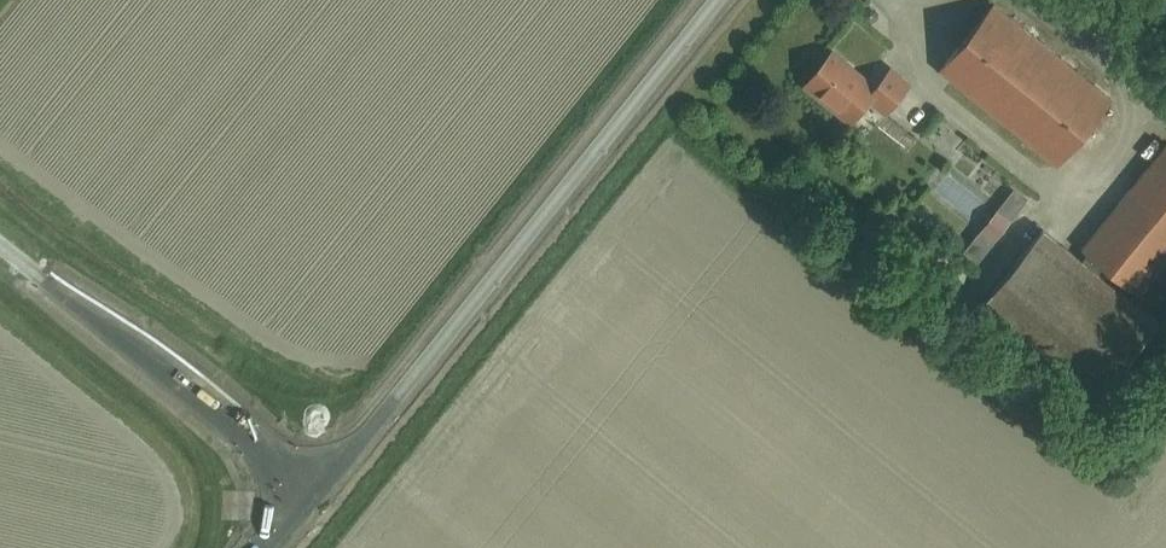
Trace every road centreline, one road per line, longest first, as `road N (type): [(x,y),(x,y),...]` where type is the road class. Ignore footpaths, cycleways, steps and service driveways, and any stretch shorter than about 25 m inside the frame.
road 1 (unclassified): [(315,491),(716,0)]
road 2 (unclassified): [(315,491),(253,435),(0,247)]

